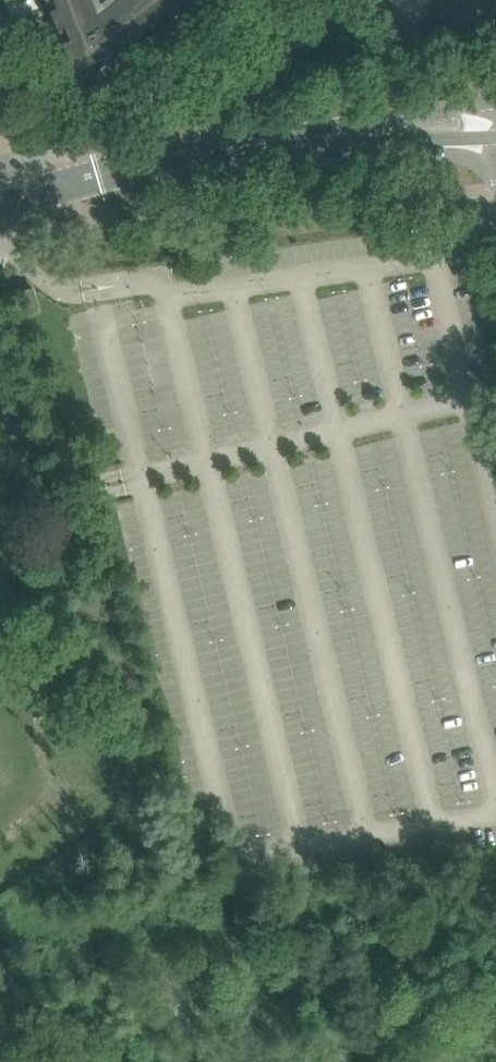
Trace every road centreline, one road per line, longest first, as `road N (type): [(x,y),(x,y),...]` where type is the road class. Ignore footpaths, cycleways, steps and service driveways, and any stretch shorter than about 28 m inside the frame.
road 1 (residential): [(32,193),(268,140)]
road 2 (residential): [(495,106),(268,140)]
road 3 (residential): [(268,140),(495,135)]
road 4 (residential): [(141,99),(269,0)]

